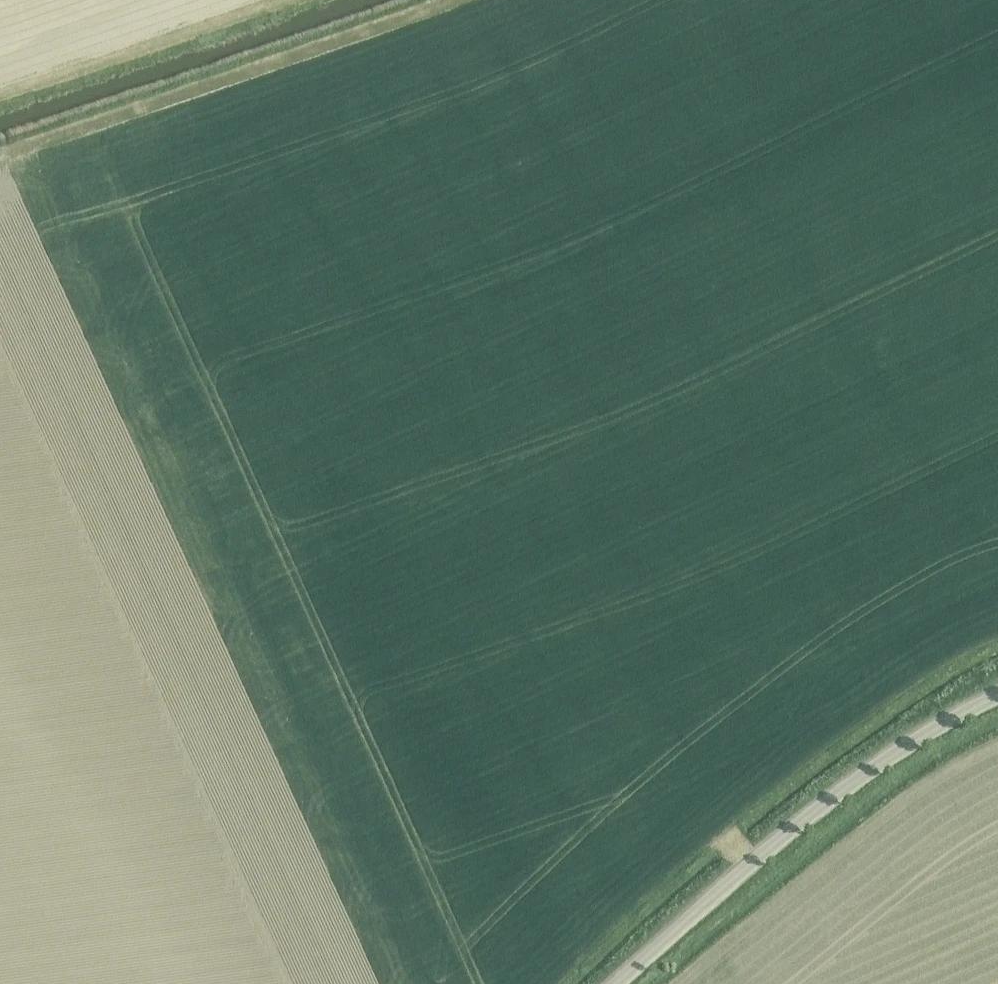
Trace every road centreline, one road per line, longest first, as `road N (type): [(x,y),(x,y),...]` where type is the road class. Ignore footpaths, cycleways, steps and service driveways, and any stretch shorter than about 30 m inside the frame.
road 1 (unclassified): [(621,983),(842,796),(997,701)]

